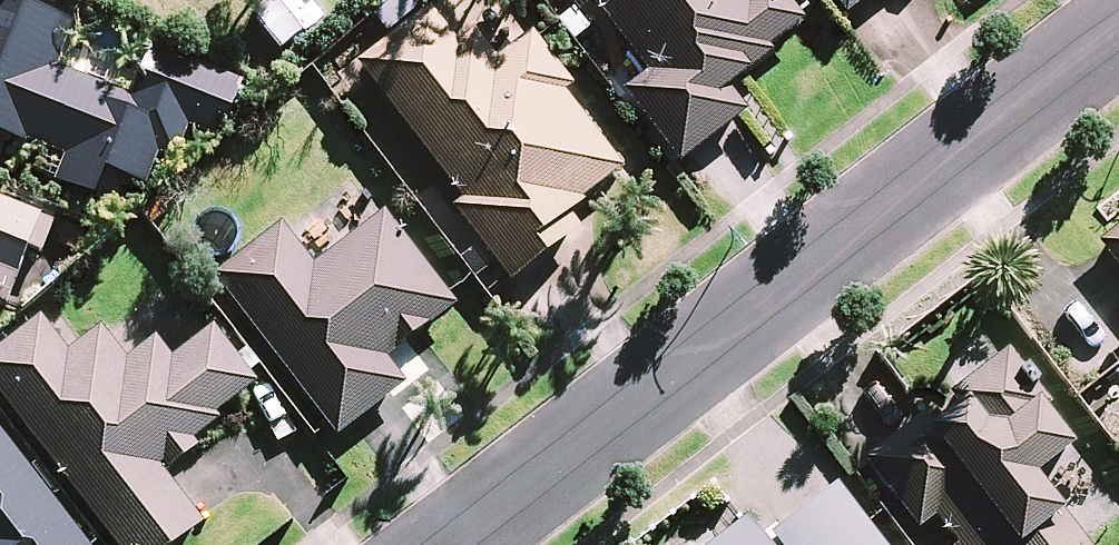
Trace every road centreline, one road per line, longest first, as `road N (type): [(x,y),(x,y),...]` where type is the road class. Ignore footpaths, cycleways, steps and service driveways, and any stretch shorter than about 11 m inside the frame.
road 1 (residential): [(461,544),(1118,30)]

